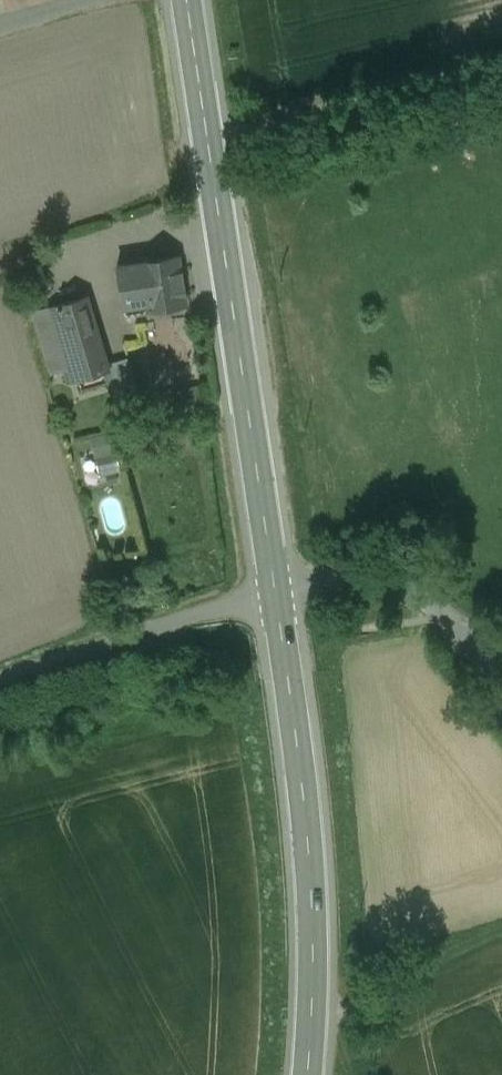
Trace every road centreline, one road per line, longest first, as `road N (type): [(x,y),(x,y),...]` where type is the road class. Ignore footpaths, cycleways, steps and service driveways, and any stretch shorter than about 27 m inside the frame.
road 1 (primary): [(276,596),(185,0)]
road 2 (primary): [(276,596),(304,800),(306,1074)]
road 3 (unclassified): [(276,596),(0,678)]
road 4 (unclassified): [(501,701),(442,618),(403,588),(338,583),(276,596)]

